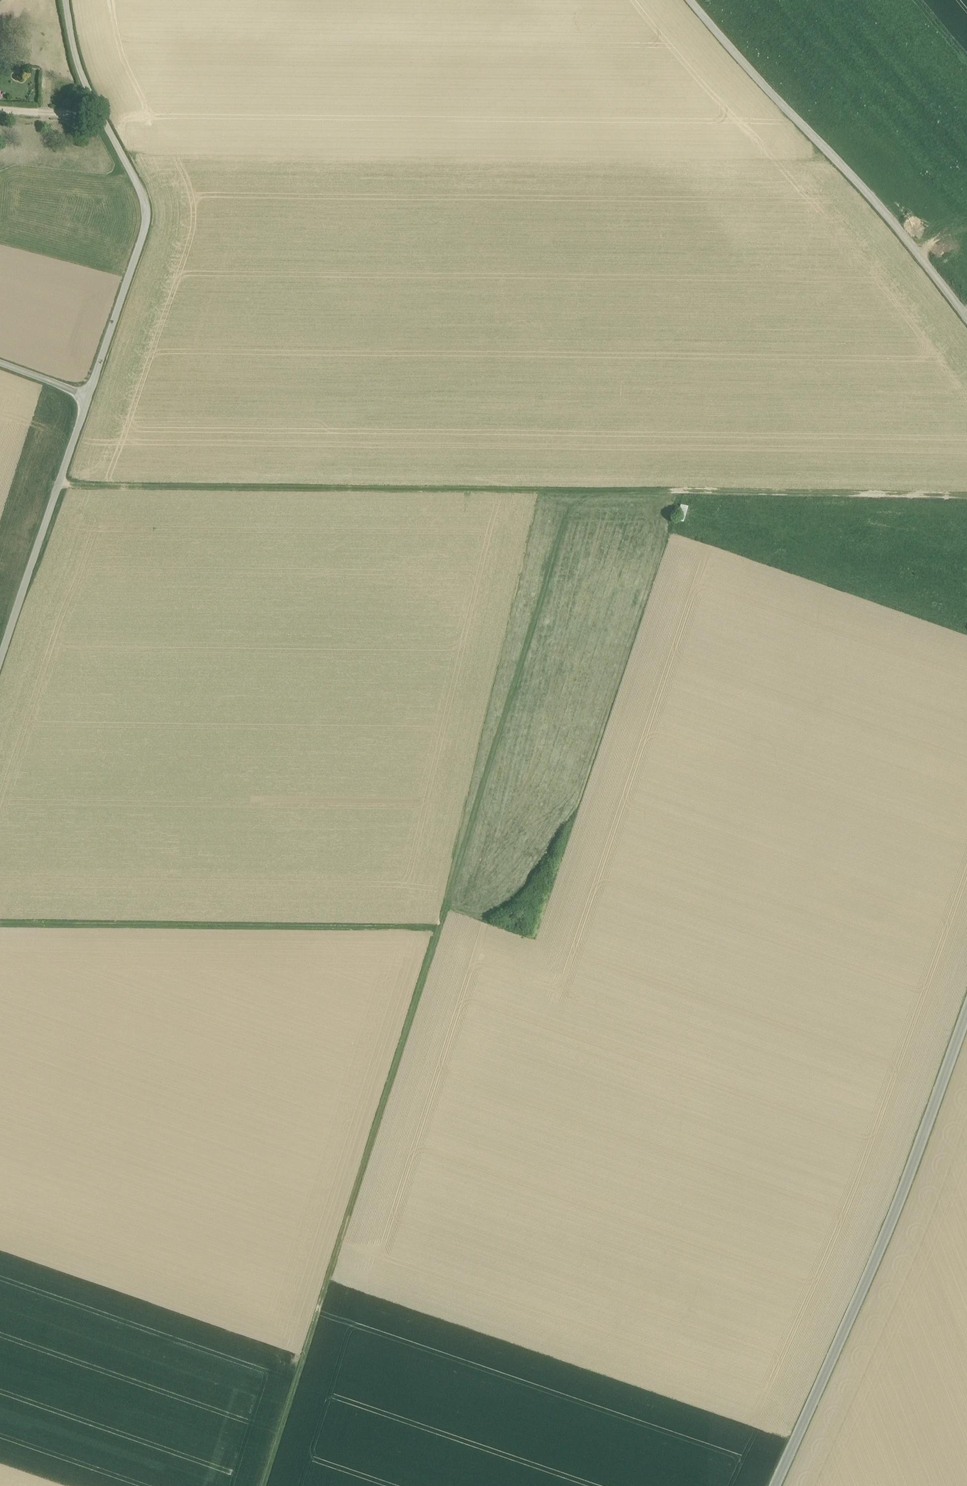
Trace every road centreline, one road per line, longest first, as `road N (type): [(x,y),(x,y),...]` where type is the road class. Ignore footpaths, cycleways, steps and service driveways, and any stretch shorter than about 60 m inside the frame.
road 1 (track): [(264,1485),(436,937),(425,928),(0,923)]
road 2 (track): [(966,497),(58,485)]
road 3 (unclassified): [(777,1485),(895,1215),(966,1014)]
road 4 (unclassified): [(67,0),(78,68),(151,211),(88,395)]
road 5 (unclassified): [(88,395),(0,659)]

